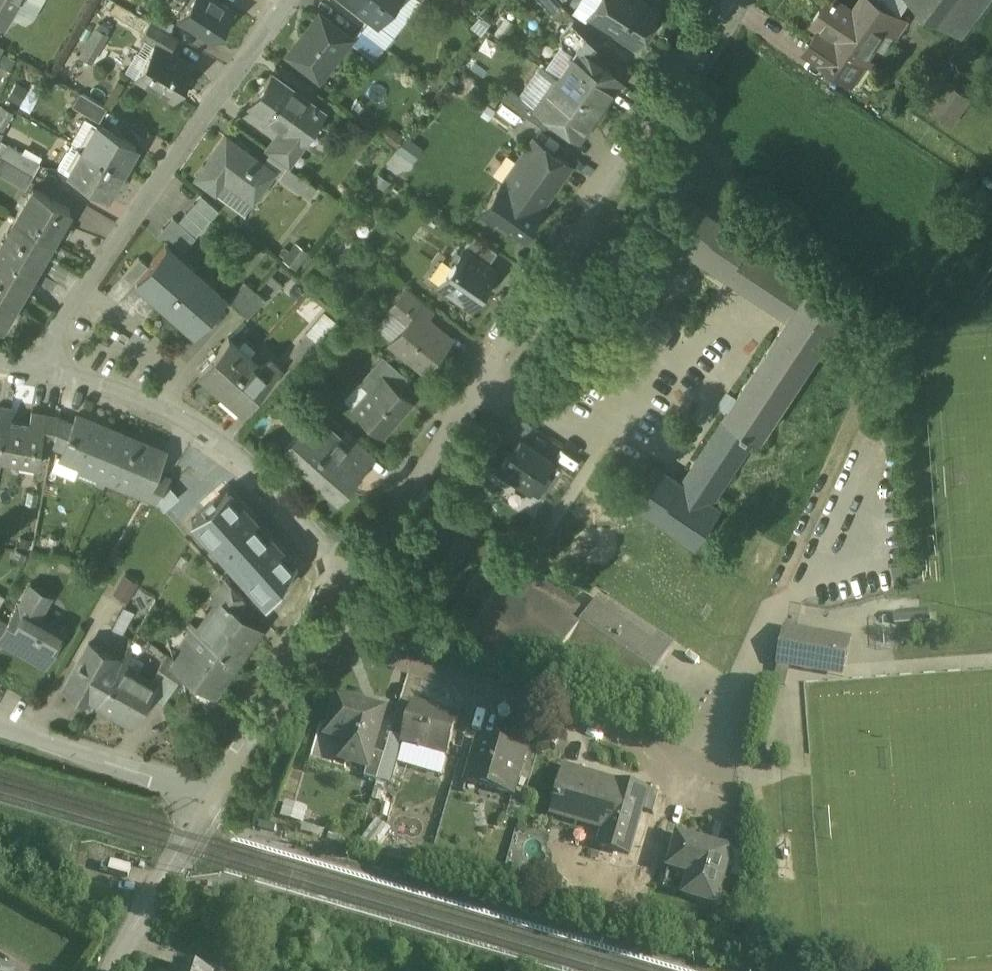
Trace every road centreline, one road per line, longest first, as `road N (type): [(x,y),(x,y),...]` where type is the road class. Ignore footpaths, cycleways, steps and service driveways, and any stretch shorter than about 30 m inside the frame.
road 1 (residential): [(357,576),(729,0)]
road 2 (residential): [(37,373),(58,328),(182,144),(289,0)]
road 3 (residential): [(707,789),(637,740),(320,637)]
road 4 (residential): [(37,373),(119,392),(202,432),(357,576)]
road 5 (unclassified): [(209,795),(0,731)]
road 6 (residential): [(112,970),(209,795)]
road 7 (residential): [(209,795),(320,637)]

